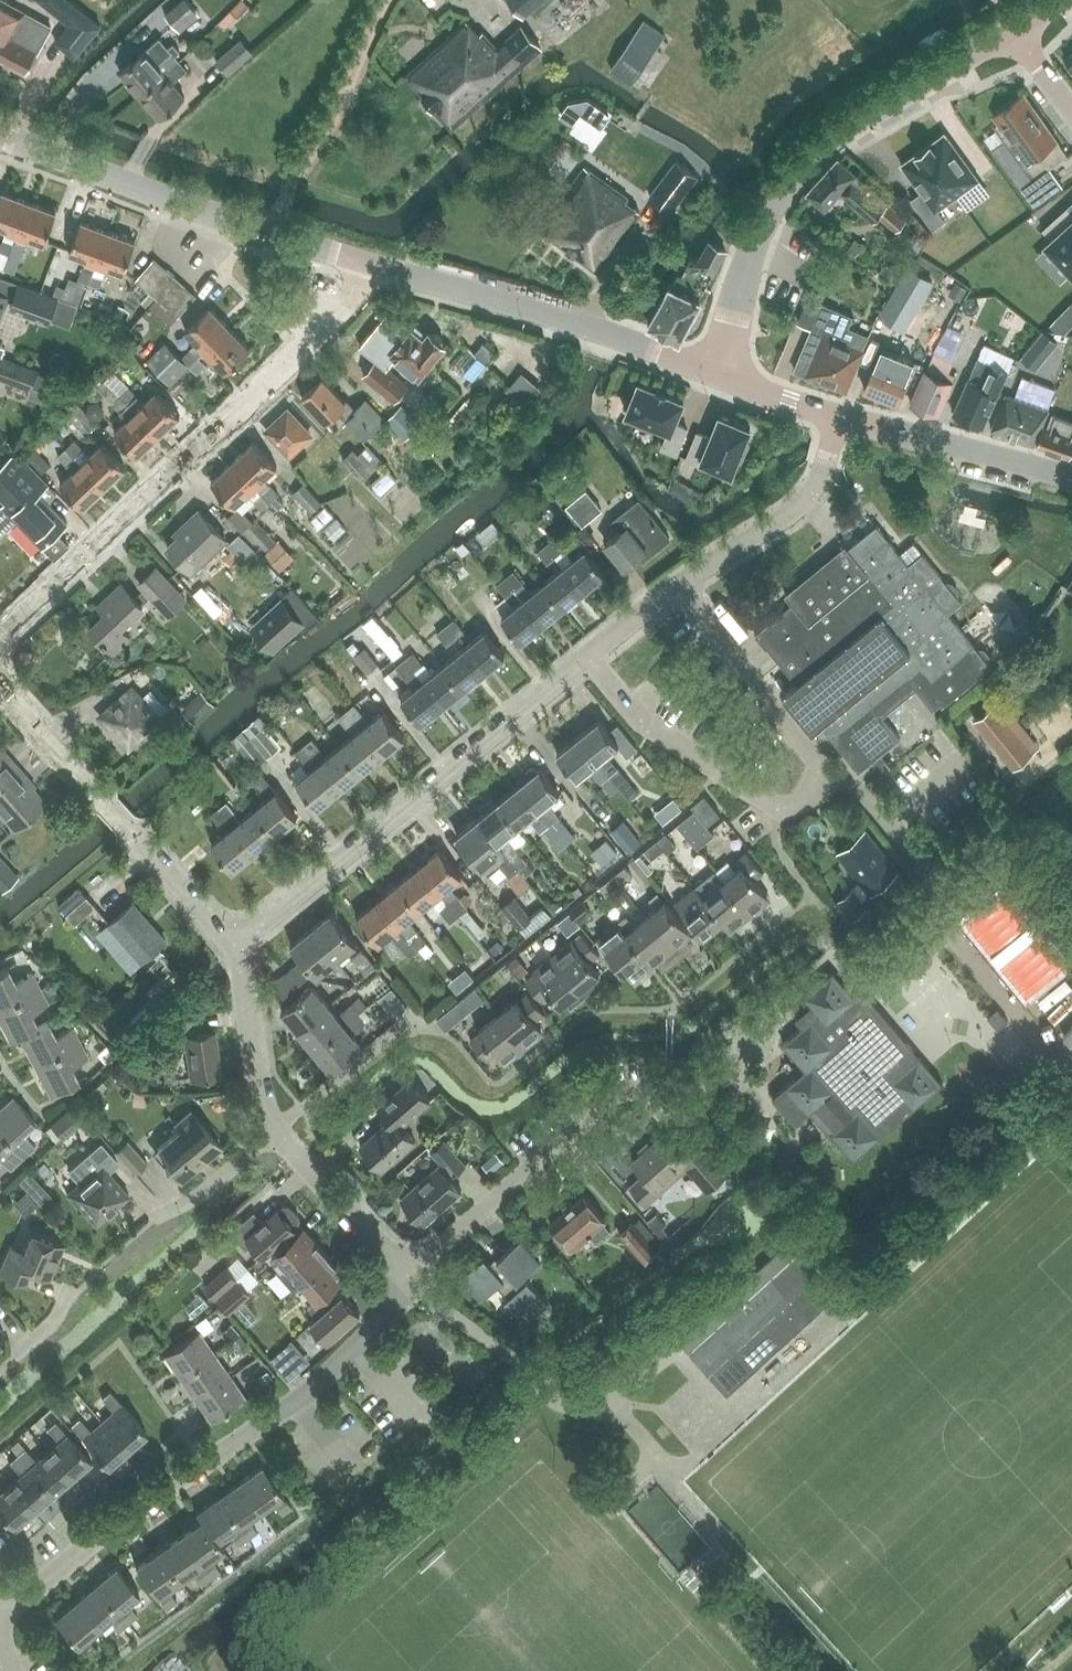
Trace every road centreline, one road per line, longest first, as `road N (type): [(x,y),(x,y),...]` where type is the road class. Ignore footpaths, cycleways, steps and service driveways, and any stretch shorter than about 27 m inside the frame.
road 1 (residential): [(0,1621),(299,1403),(417,1285),(408,1275)]
road 2 (residential): [(0,637),(375,264)]
road 3 (tertiary): [(715,373),(762,234),(795,176),(862,120),(1014,30)]
road 4 (residential): [(590,661),(238,944)]
road 5 (tertiary): [(375,264),(0,136)]
road 6 (residential): [(408,1275),(611,1099),(639,1092),(697,1097),(718,1081)]
road 7 (tertiary): [(715,373),(375,264)]
road 8 (residential): [(238,944),(0,686)]
road 9 (residential): [(1030,1031),(952,939),(927,866),(881,810),(827,775)]
road 10 (residential): [(590,661),(658,733),(782,808),(827,775)]
road 11 (residential): [(842,415),(805,501),(677,584)]
road 12 (residential): [(827,775),(760,703),(677,584)]
road 13 (tertiary): [(1071,476),(842,415)]
road 14 (residential): [(408,1275),(275,1131)]
road 15 (residential): [(275,1131),(257,1088),(238,944)]
road 16 (residential): [(151,1221),(204,1193),(275,1131)]
road 17 (tertiary): [(842,415),(715,373)]

